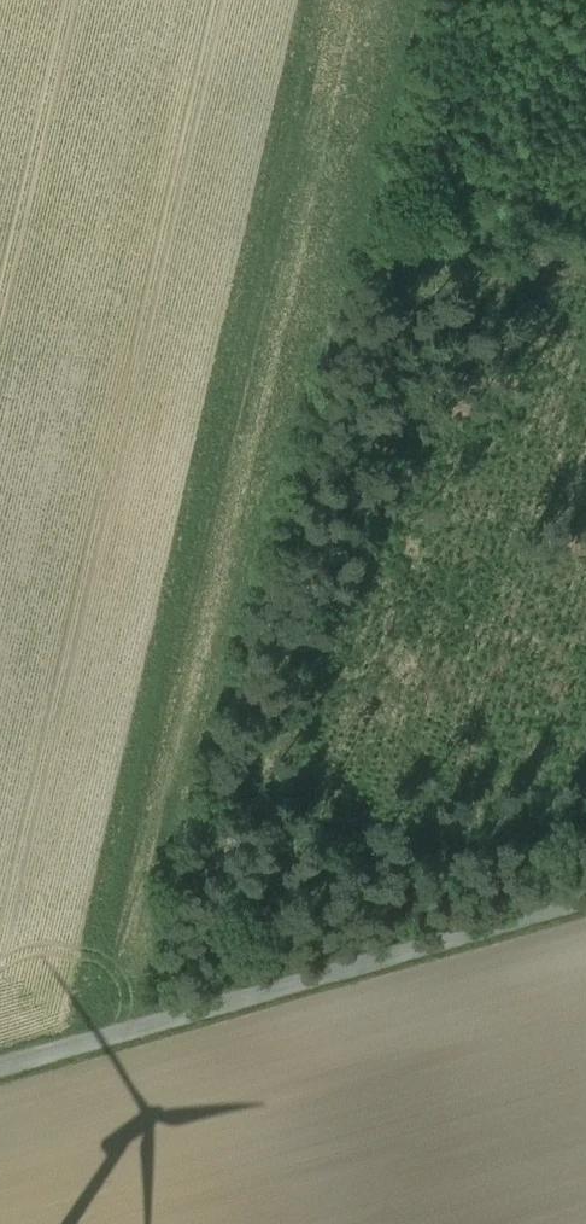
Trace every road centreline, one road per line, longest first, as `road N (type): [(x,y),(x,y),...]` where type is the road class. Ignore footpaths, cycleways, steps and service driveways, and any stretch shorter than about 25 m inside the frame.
road 1 (track): [(585,895),(0,1061)]

